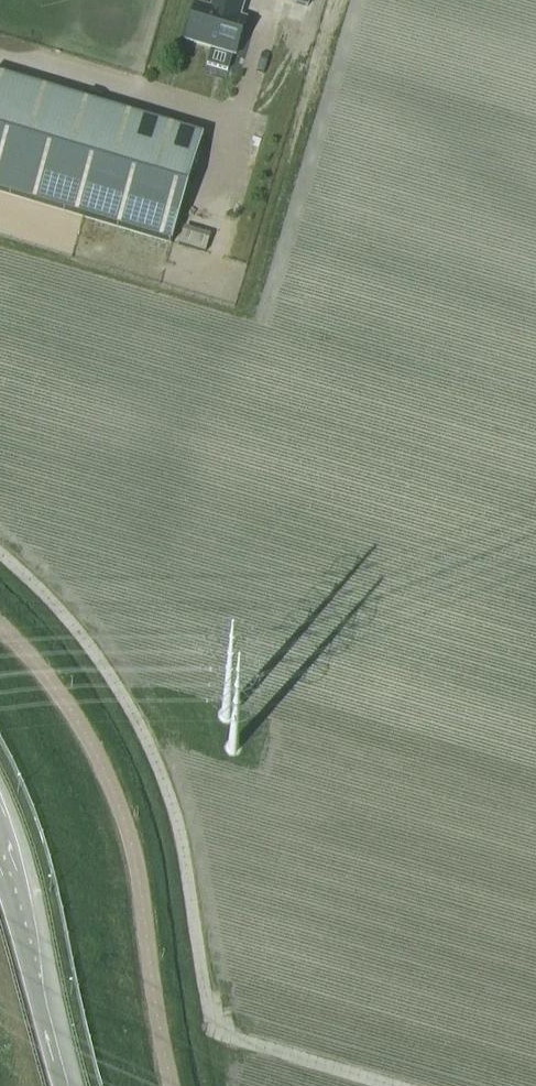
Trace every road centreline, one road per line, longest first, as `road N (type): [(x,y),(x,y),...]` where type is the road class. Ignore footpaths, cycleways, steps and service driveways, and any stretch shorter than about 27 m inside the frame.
road 1 (track): [(0,554),(73,628),(138,719),(185,848),(213,1035),(387,1085)]
road 2 (motorway): [(59,1085),(0,848)]

